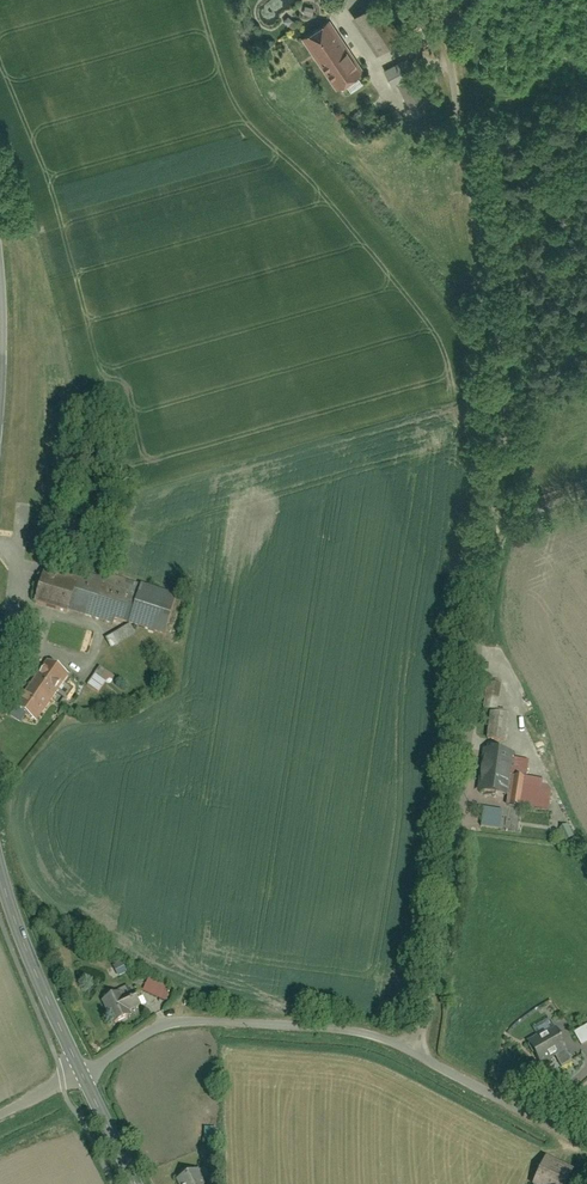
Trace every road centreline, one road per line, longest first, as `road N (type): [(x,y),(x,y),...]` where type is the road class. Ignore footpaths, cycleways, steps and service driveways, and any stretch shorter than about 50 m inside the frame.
road 1 (residential): [(414,1051),(447,860),(498,374),(497,315),(443,0)]
road 2 (residential): [(414,1051),(351,1030),(191,1020),(157,1028),(80,1075)]
road 3 (tertiary): [(80,1075),(0,874)]
road 4 (residential): [(586,1145),(414,1051)]
road 5 (tertiary): [(135,1183),(80,1075)]

